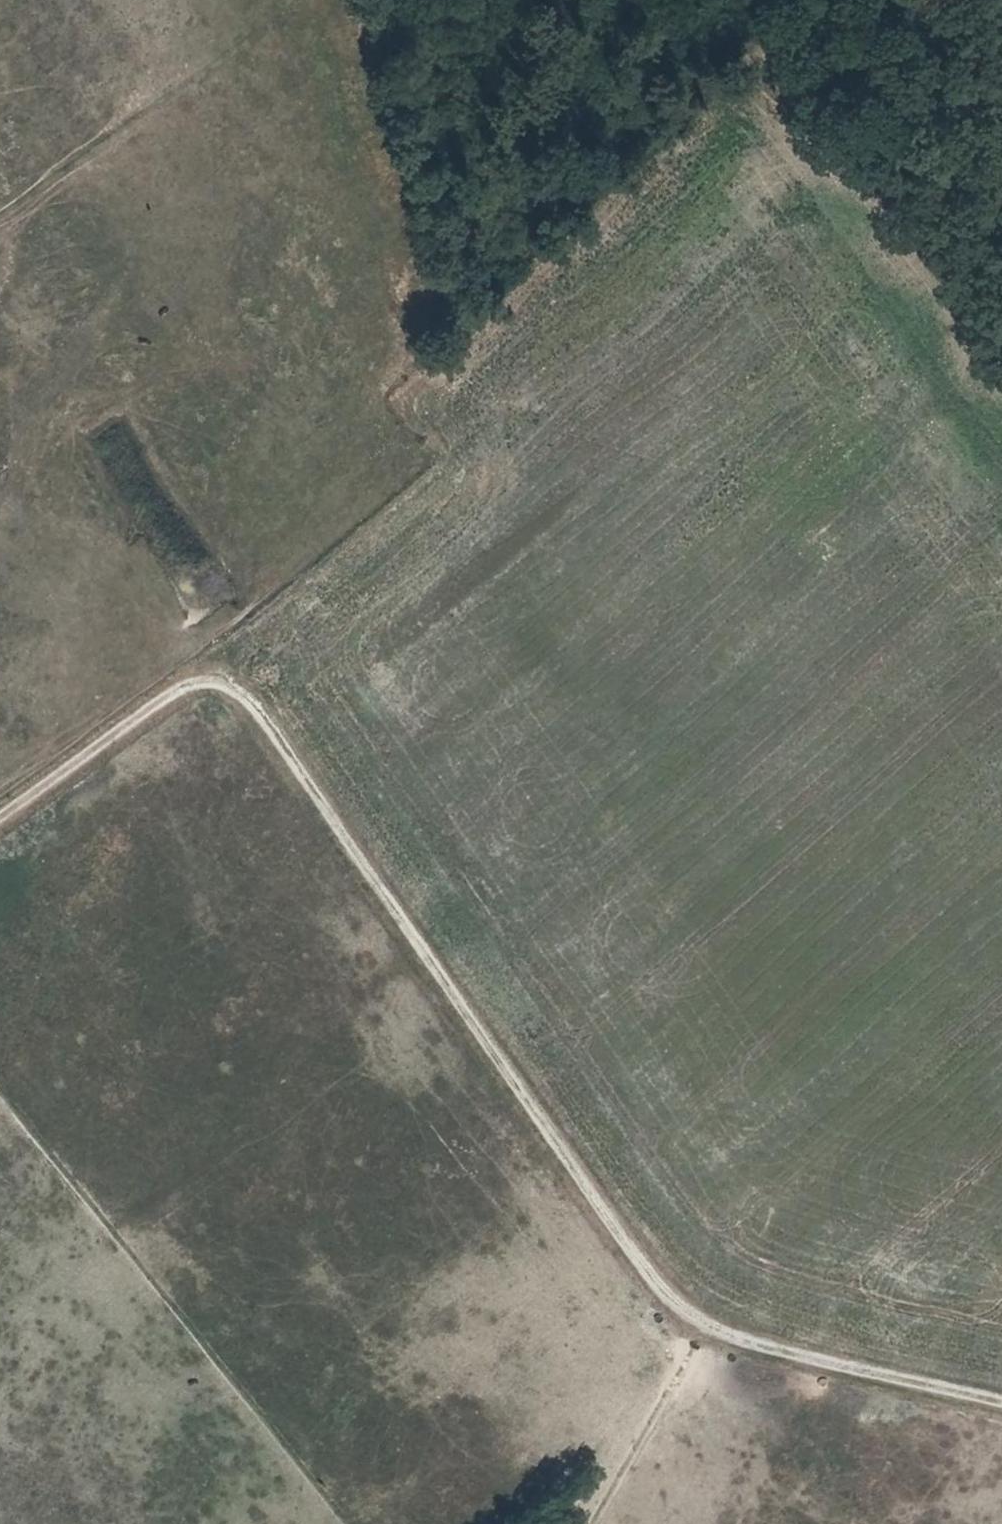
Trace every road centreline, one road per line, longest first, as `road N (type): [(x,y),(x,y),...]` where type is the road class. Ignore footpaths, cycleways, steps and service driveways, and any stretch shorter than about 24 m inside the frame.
road 1 (track): [(0,815),(162,698),(188,689),(221,694),(671,1314),(701,1332),(783,1356),(1001,1405)]

